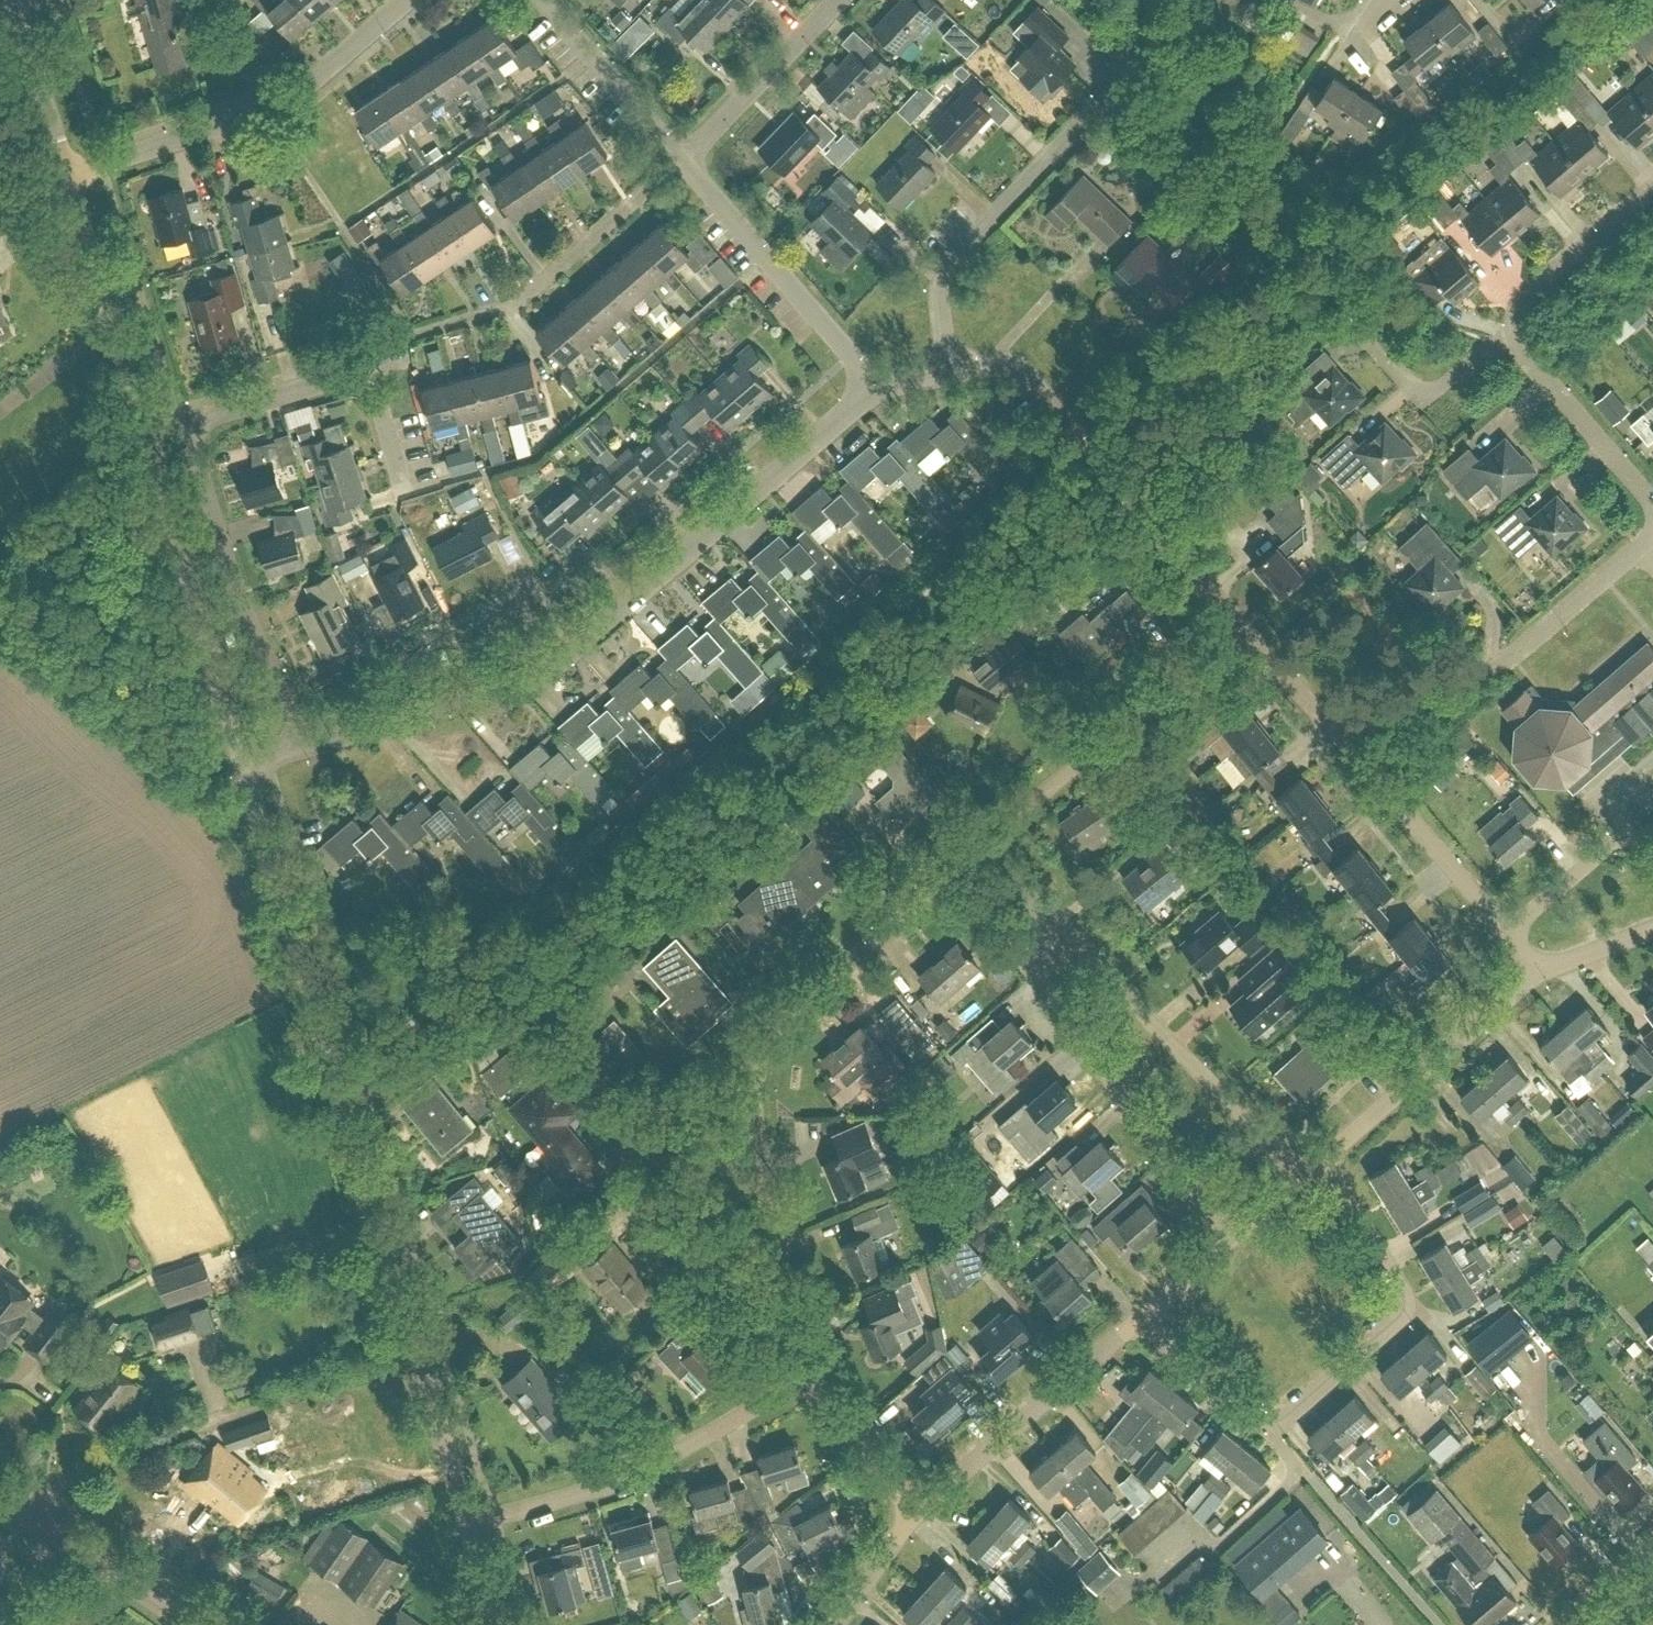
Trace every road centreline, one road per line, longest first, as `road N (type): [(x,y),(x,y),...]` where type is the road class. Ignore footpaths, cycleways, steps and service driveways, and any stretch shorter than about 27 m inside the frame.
road 1 (unclassified): [(469,1523),(243,762)]
road 2 (residential): [(303,742),(541,675),(879,382)]
road 3 (unclassified): [(243,762),(69,175)]
road 4 (residential): [(303,742),(234,584),(194,439),(198,422),(367,371)]
road 5 (residential): [(1652,506),(1529,360),(1514,332),(1521,300),(1652,180)]
road 6 (residential): [(1252,635),(1054,403),(1006,363),(950,368)]
road 7 (residential): [(367,371),(398,358),(414,334),(504,306),(682,156)]
road 8 (track): [(276,865),(0,592)]
road 9 (residential): [(1228,1239),(1036,977),(1032,952),(1051,922)]
road 10 (residential): [(1342,738),(1372,716),(1500,663),(1652,534)]
road 11 (residential): [(469,1523),(635,1476),(807,1376)]
road 12 (residential): [(950,368),(939,305),(945,269),(1125,78)]
road 13 (residential): [(1273,1436),(1399,1327),(1409,1306),(1323,1156)]
road 14 (residential): [(1299,1175),(1051,922)]
road 15 (residential): [(982,847),(1252,635)]
road 16 (residential): [(751,1092),(772,1035),(805,999),(982,847)]
road 17 (residential): [(879,382),(682,156)]
road 18 (residential): [(915,1512),(1137,1321)]
road 19 (residential): [(1323,1156),(1540,968)]
road 20 (residential): [(781,1280),(706,1271),(657,1217),(631,1185),(628,1110)]
road 21 (residential): [(1512,930),(1342,738)]
road 22 (unclassified): [(199,1624),(0,1494)]
road 23 (residential): [(682,156),(831,0)]
road 24 (residential): [(69,175),(264,105)]
road 25 (residential): [(682,156),(546,0)]
road 26 (residential): [(781,1280),(751,1092)]
road 27 (unclassified): [(69,175),(14,0)]
road 28 (residential): [(1512,930),(1612,842),(1640,844),(1652,860)]
road 29 (residential): [(1273,1436),(1137,1321)]
road 30 (residential): [(264,105),(304,85),(403,0)]
road 31 (residential): [(915,1512),(807,1376)]
road 32 (residential): [(833,1624),(915,1512)]
road 33 (residential): [(1342,738),(1252,635)]
road 34 (residential): [(751,1092),(649,1100),(628,1110)]
road 35 (residential): [(367,371),(403,491)]
road 36 (residential): [(1137,1321),(1228,1239)]
road 37 (residential): [(1540,968),(1652,928)]

